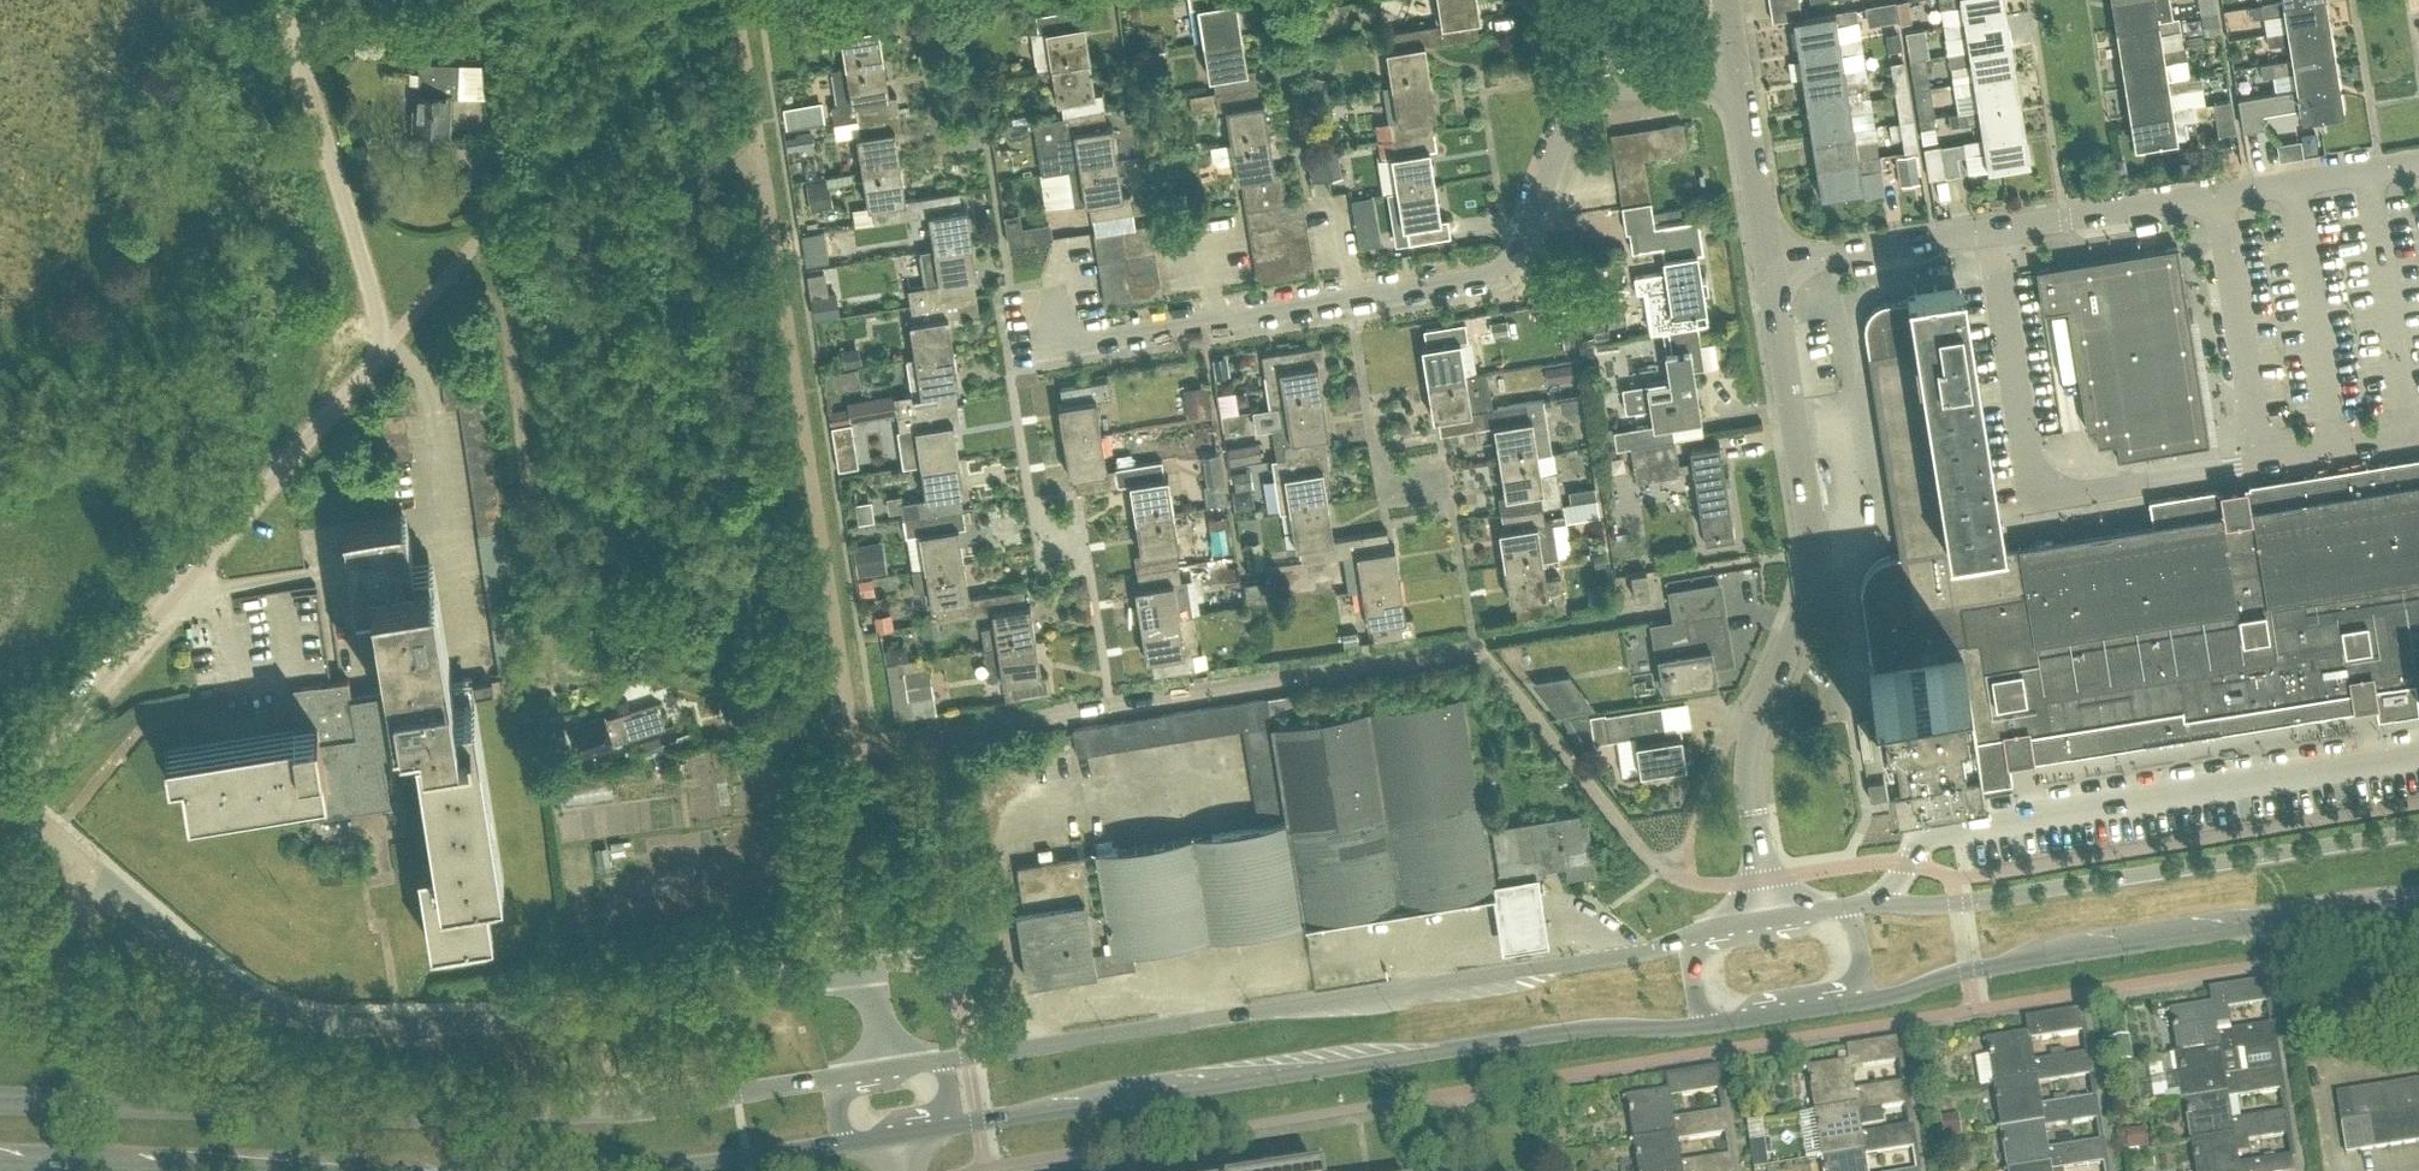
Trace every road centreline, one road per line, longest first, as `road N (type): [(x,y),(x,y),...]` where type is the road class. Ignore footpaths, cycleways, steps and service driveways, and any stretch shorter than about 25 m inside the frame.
road 1 (residential): [(887,1068),(872,966),(516,1019),(311,1021),(252,1001),(91,860)]
road 2 (tertiary): [(833,1077),(657,1101),(482,1112),(0,1102)]
road 3 (tertiary): [(950,1127),(1618,1026),(1711,1026)]
road 4 (tertiary): [(1689,939),(939,1060)]
road 5 (unclassified): [(1768,917),(1751,752),(1802,612),(1815,539),(1769,263)]
road 6 (residential): [(2418,434),(2042,495),(2023,473),(1989,230)]
road 7 (residential): [(13,794),(388,339)]
road 8 (tertiary): [(2418,832),(1956,904),(1843,905)]
road 9 (tertiary): [(1866,1003),(1941,978),(2418,903)]
road 10 (track): [(455,263),(492,283),(538,603),(554,644),(588,675),(648,672)]
road 11 (residential): [(1353,297),(1496,276),(1520,249),(1573,117),(1595,95),(1734,68)]
road 12 (residential): [(1989,230),(2418,164)]
road 13 (residential): [(388,339),(284,0)]
road 14 (tertiary): [(0,1164),(268,1170)]
road 15 (tertiary): [(620,1170),(844,1143)]
road 16 (residential): [(1049,282),(1057,343),(1216,318)]
road 17 (residential): [(1769,263),(1989,230)]
road 18 (unclassified): [(1769,263),(1734,68)]
road 19 (residential): [(0,945),(42,965),(91,860)]
road 20 (tertiary): [(1711,1026),(1866,1003)]
road 21 (residential): [(1216,318),(1353,297)]

